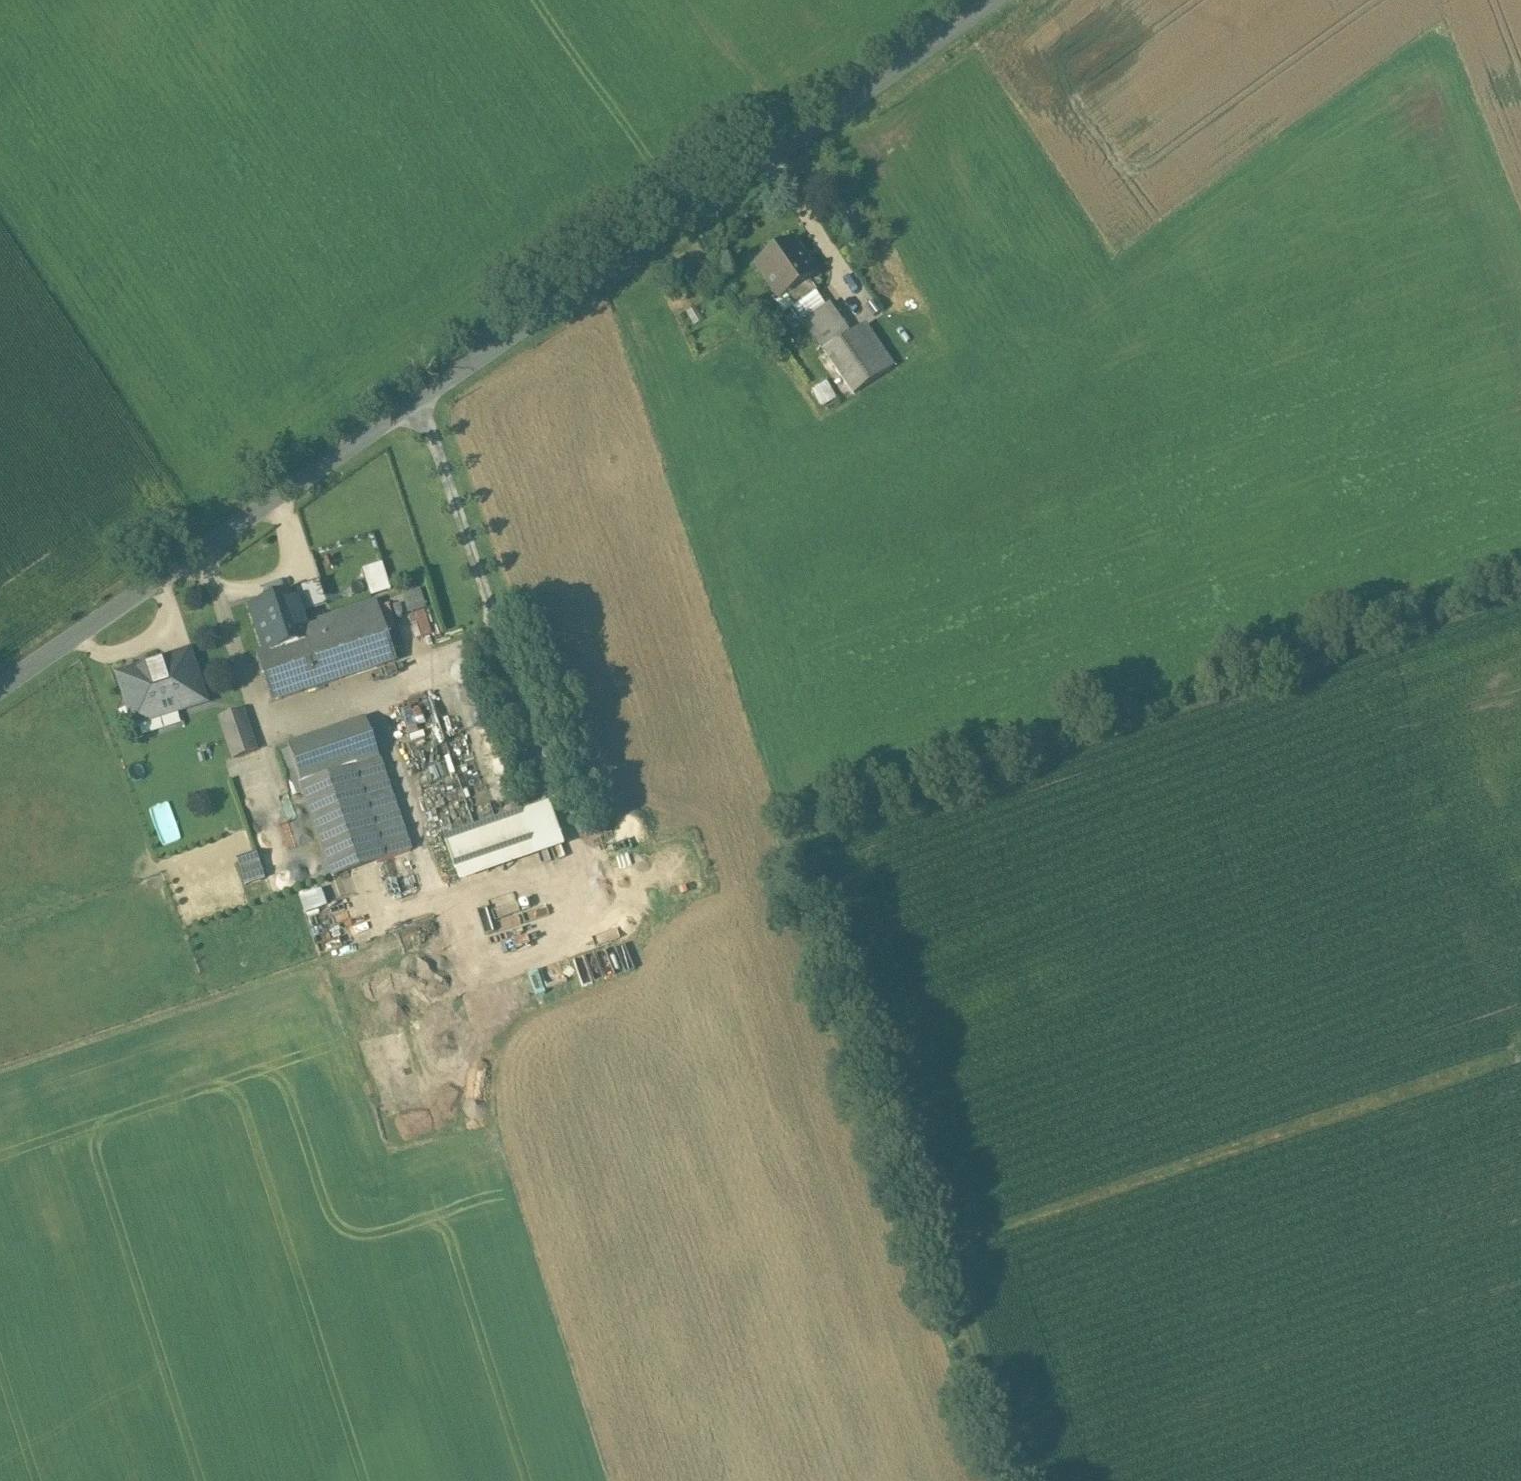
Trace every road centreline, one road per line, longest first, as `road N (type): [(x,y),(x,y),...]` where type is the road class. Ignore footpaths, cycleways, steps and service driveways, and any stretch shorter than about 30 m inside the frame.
road 1 (track): [(1021,1480),(805,832)]
road 2 (unclassified): [(433,388),(991,0)]
road 3 (residential): [(0,689),(433,388)]

